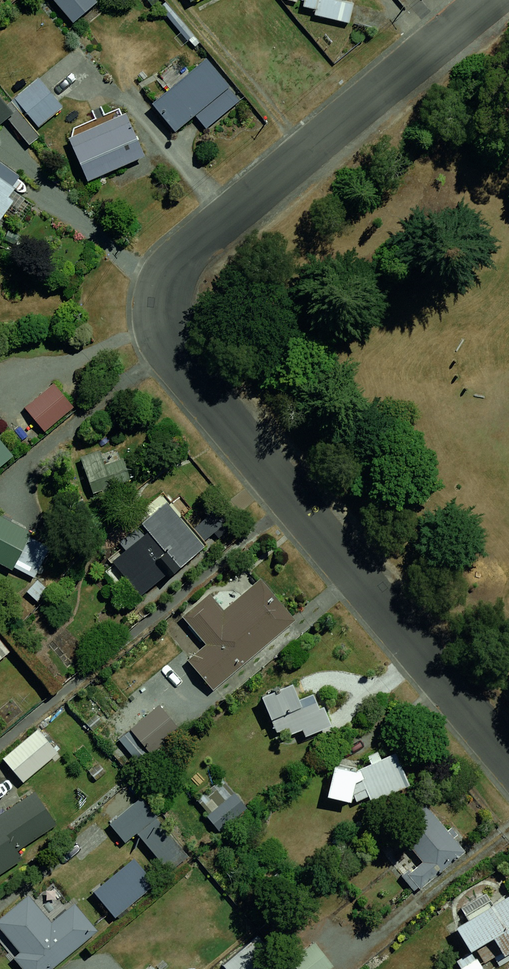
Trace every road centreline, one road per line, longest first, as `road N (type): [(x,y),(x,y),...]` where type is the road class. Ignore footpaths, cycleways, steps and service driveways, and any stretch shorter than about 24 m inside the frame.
road 1 (residential): [(489,0),(190,248),(159,310),(172,355),(508,758)]

